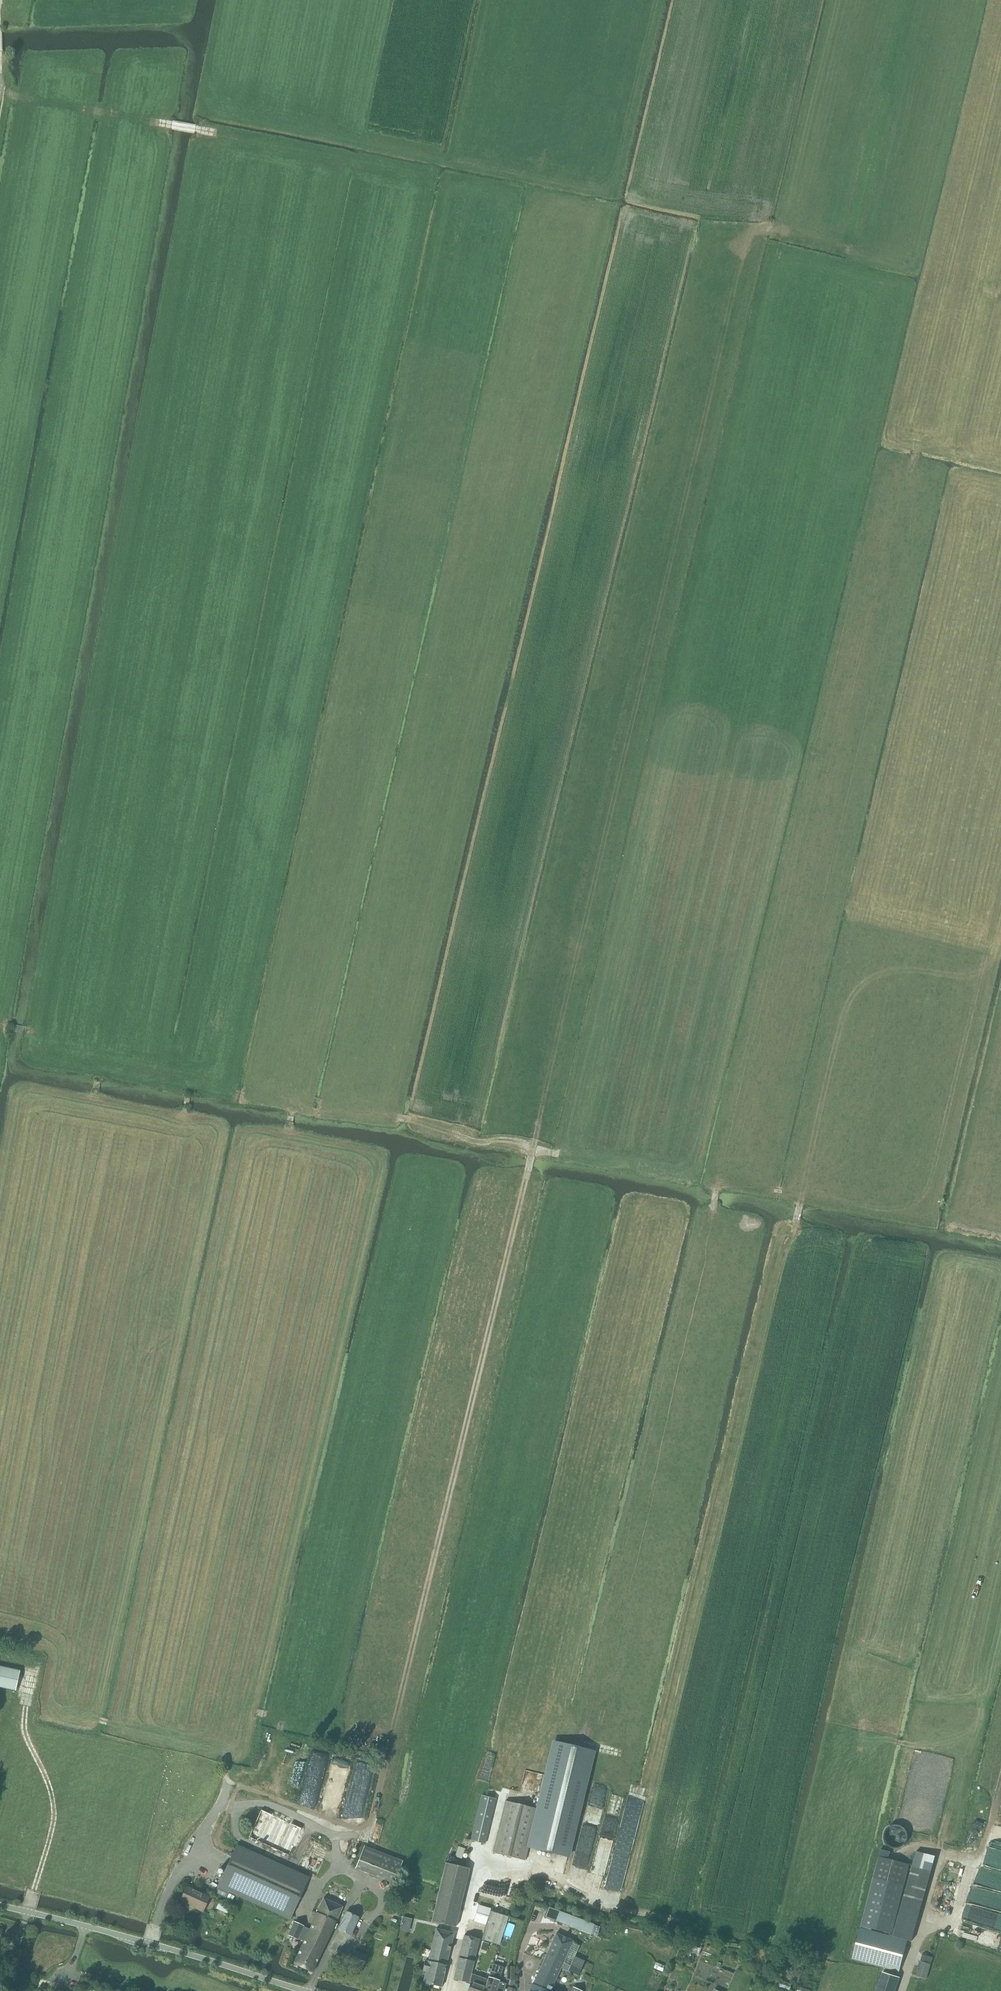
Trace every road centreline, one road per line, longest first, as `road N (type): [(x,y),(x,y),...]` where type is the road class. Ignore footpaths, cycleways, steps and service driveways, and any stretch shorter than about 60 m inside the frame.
road 1 (track): [(334,1838),(358,1834),(371,1819),(523,1189)]
road 2 (unclassified): [(309,1990),(0,1905)]
road 3 (track): [(30,1684),(22,1726),(54,1808),(27,1912)]
road 4 (track): [(226,1770),(208,1798),(172,1821),(157,1856),(150,1915),(157,1919)]

